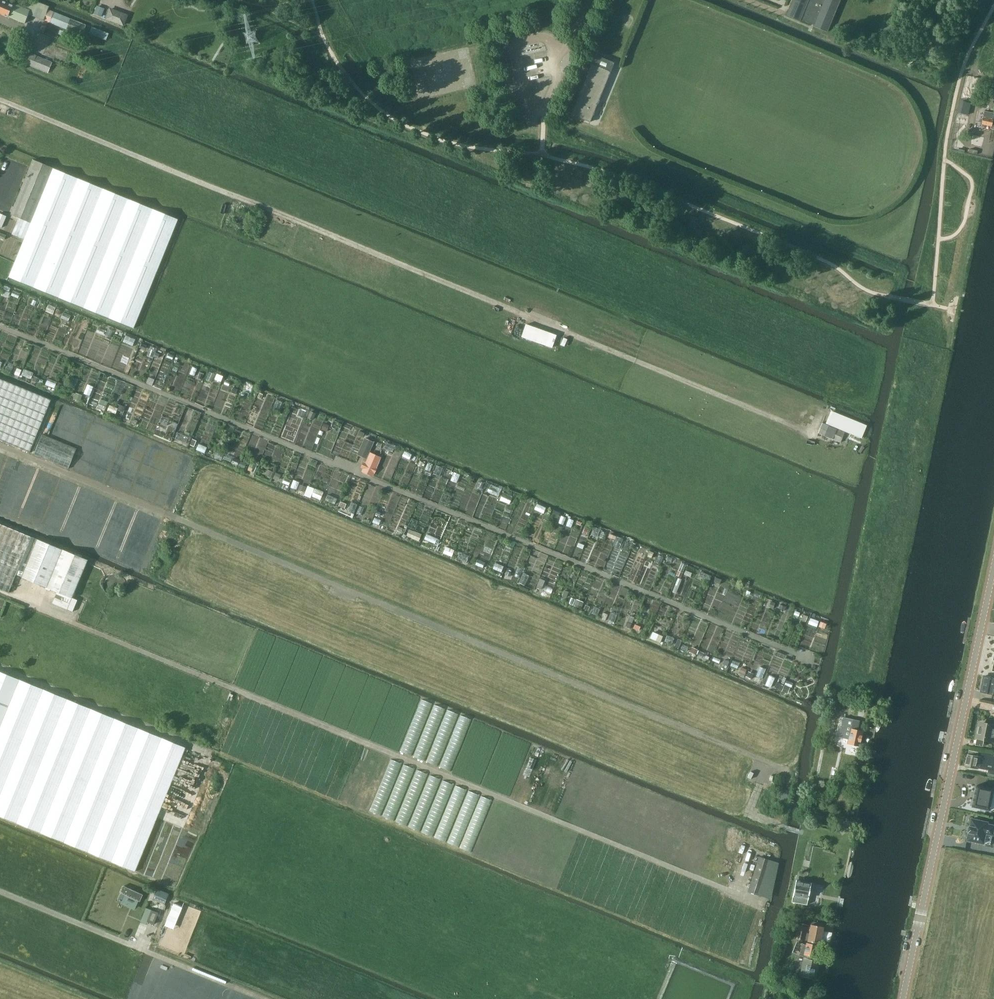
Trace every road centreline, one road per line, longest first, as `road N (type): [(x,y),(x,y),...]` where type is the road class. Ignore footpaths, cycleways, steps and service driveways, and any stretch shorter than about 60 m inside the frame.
road 1 (track): [(782,828),(750,814),(770,764),(0,444)]
road 2 (track): [(826,440),(0,101)]
road 3 (track): [(728,890),(0,592)]
road 4 (tertiary): [(903,998),(993,568)]
road 5 (track): [(262,998),(146,952)]

